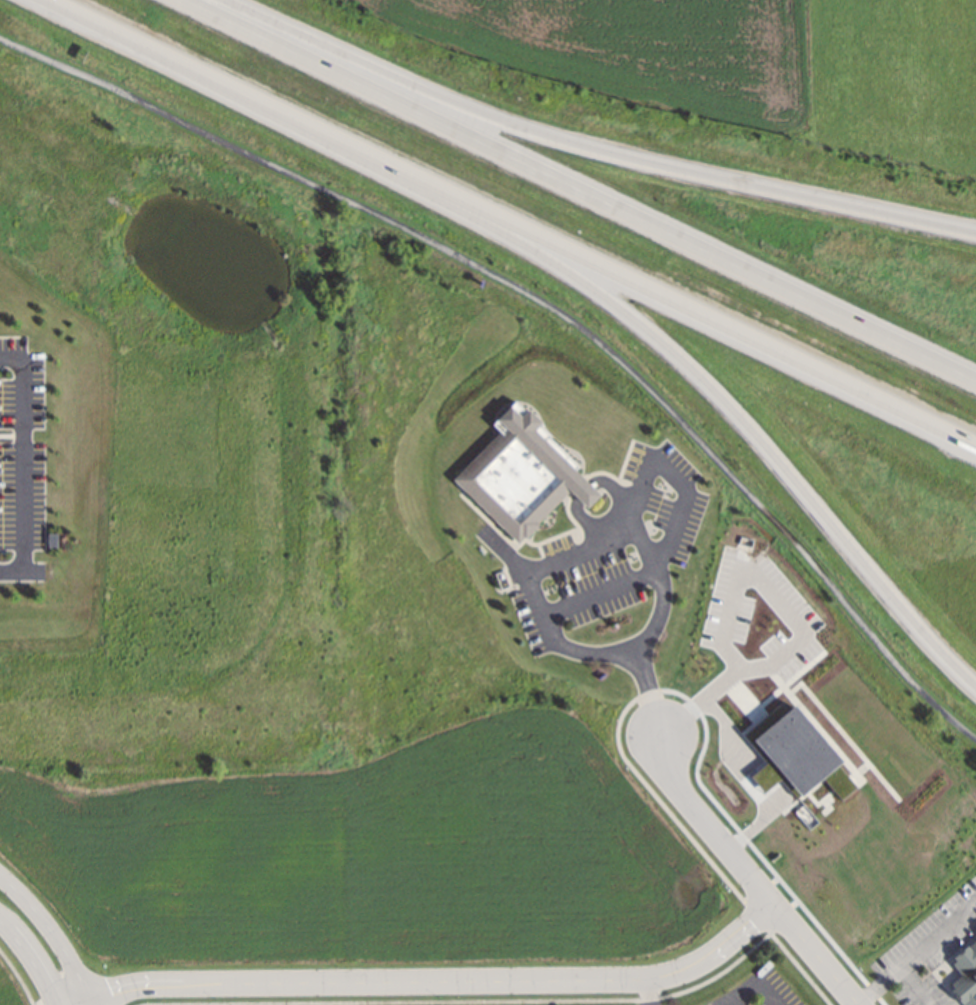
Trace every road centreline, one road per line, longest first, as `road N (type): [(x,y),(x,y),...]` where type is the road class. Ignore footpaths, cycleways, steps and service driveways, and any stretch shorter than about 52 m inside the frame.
road 1 (trunk): [(50,0),(975,446)]
road 2 (trunk): [(975,381),(186,0)]
road 3 (trunk): [(362,149),(582,280),(691,365),(975,684)]
road 4 (trunk): [(975,233),(528,132),(226,0)]
road 5 (residential): [(65,1004),(120,984),(152,982),(660,980),(716,953),(771,905)]
road 6 (residential): [(654,737),(677,799),(851,1004)]
road 7 (residential): [(89,1004),(61,942),(0,874)]

